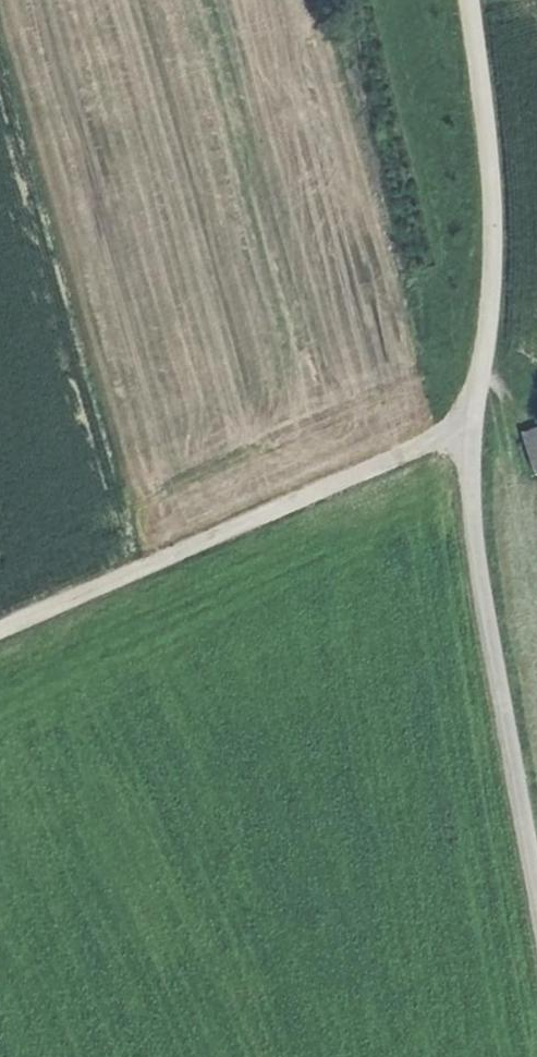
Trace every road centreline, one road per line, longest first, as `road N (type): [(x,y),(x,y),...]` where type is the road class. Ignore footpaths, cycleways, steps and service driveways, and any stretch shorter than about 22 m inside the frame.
road 1 (track): [(471,0),(495,225),(474,417),(475,520),(536,877)]
road 2 (track): [(474,417),(0,628)]

